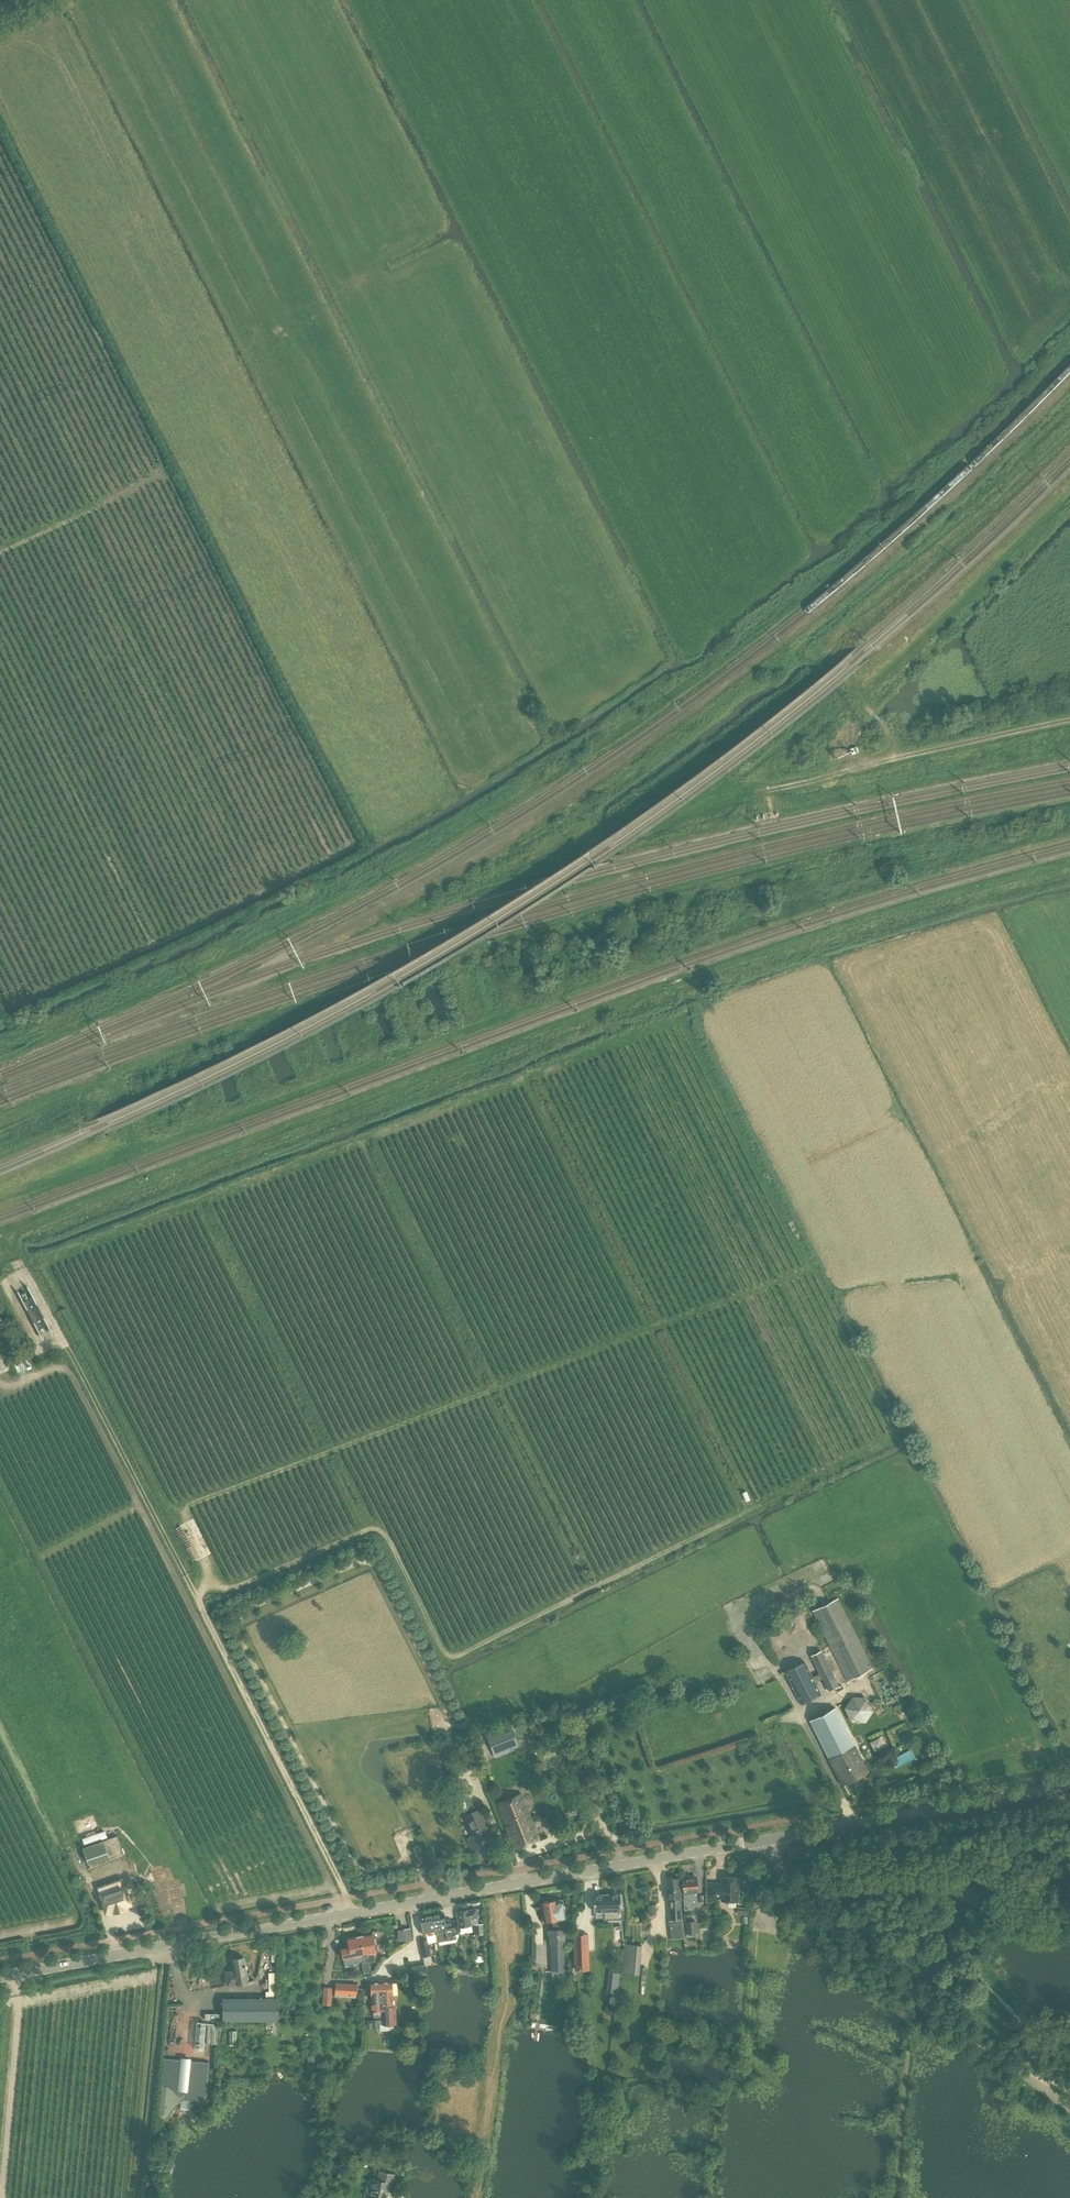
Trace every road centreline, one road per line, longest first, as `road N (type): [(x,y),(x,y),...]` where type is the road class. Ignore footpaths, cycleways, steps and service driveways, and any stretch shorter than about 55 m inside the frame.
road 1 (tertiary): [(0,1978),(777,1837)]
road 2 (unclassified): [(1069,2106),(799,1899),(777,1837)]
road 3 (track): [(752,796),(1069,720)]
road 4 (tertiary): [(777,1837),(1069,1781)]
road 5 (track): [(921,1999),(893,2197)]

